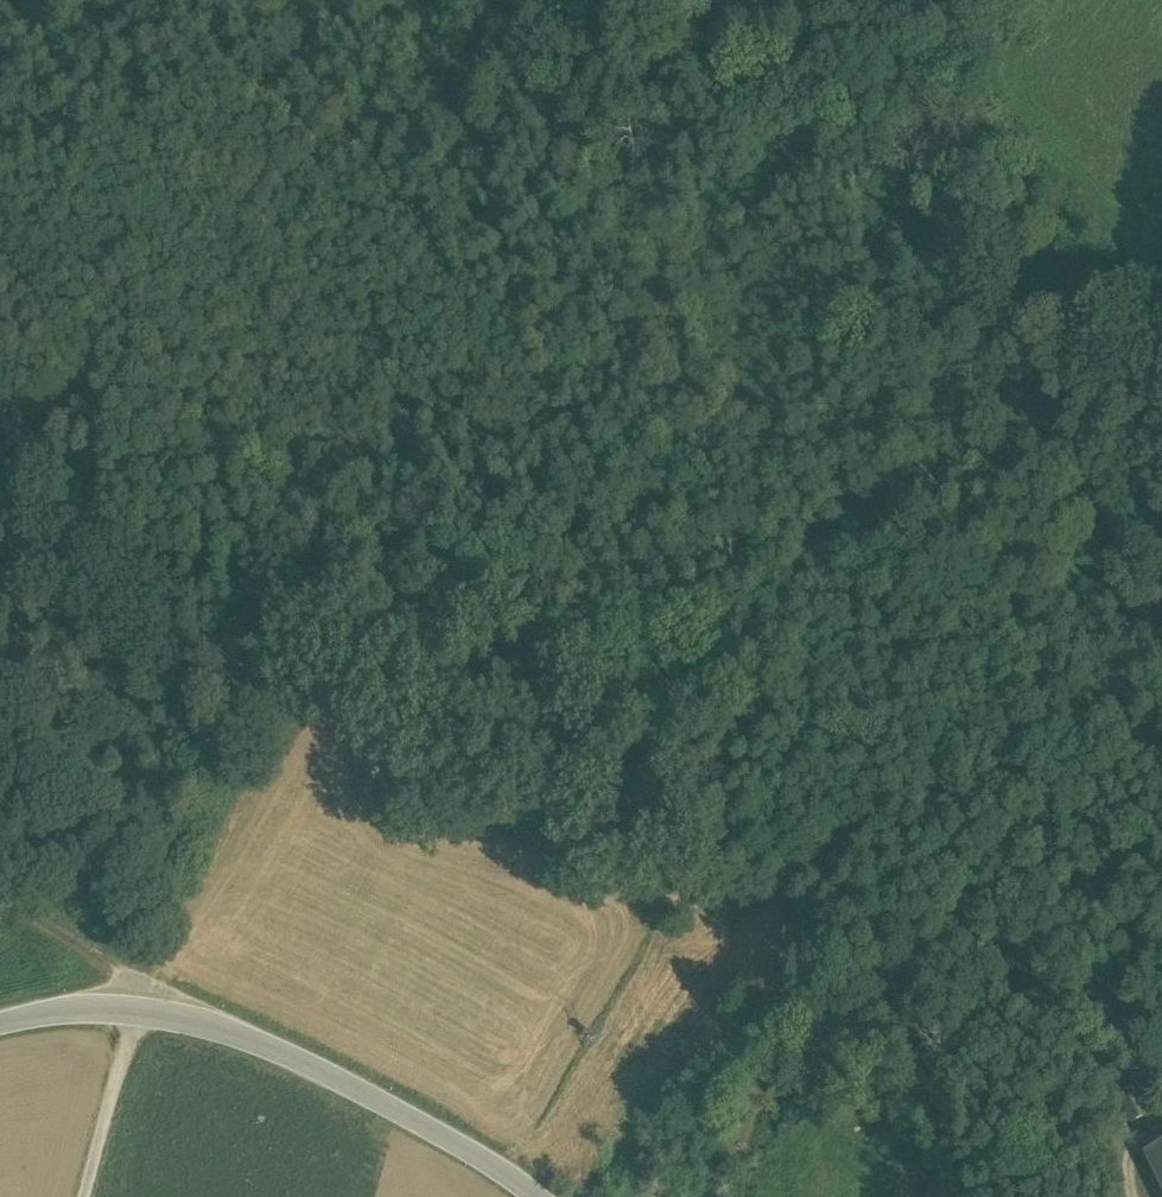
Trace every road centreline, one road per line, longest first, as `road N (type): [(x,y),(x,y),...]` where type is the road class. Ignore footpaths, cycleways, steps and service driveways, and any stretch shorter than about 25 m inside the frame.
road 1 (tertiary): [(542,1196),(450,1132),(291,1052),(202,1020),(91,1016),(0,1031)]
road 2 (track): [(0,897),(149,981),(134,1014)]
road 3 (track): [(84,1196),(134,1014)]

